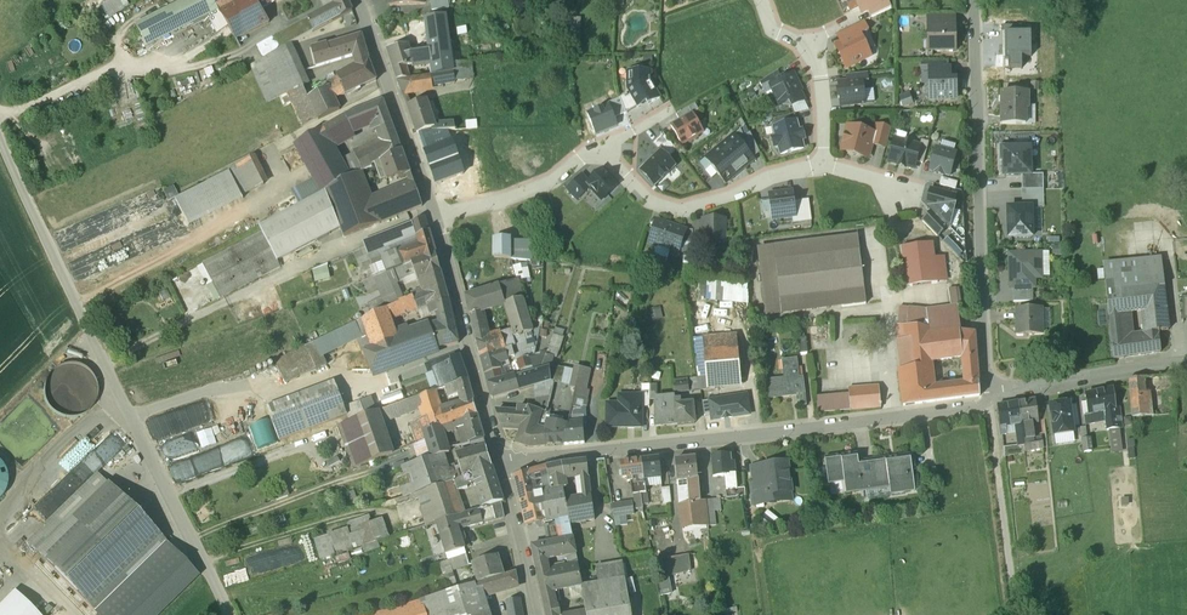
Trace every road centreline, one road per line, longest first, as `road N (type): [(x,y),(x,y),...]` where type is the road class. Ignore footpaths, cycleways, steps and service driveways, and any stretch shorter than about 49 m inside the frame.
road 1 (track): [(0,137),(226,614)]
road 2 (residential): [(501,463),(976,407),(990,398)]
road 3 (residential): [(990,398),(973,0)]
road 4 (tertiary): [(436,215),(501,463)]
road 5 (residential): [(603,145),(640,194),(682,210),(819,162)]
road 6 (tertiary): [(358,0),(436,215)]
road 7 (track): [(1018,614),(990,398)]
road 8 (residential): [(990,398),(1104,371),(1186,364)]
road 9 (residential): [(436,215),(559,177),(603,145)]
road 10 (tertiary): [(501,463),(534,614)]
road 11 (residential): [(819,162),(815,69),(805,43)]

